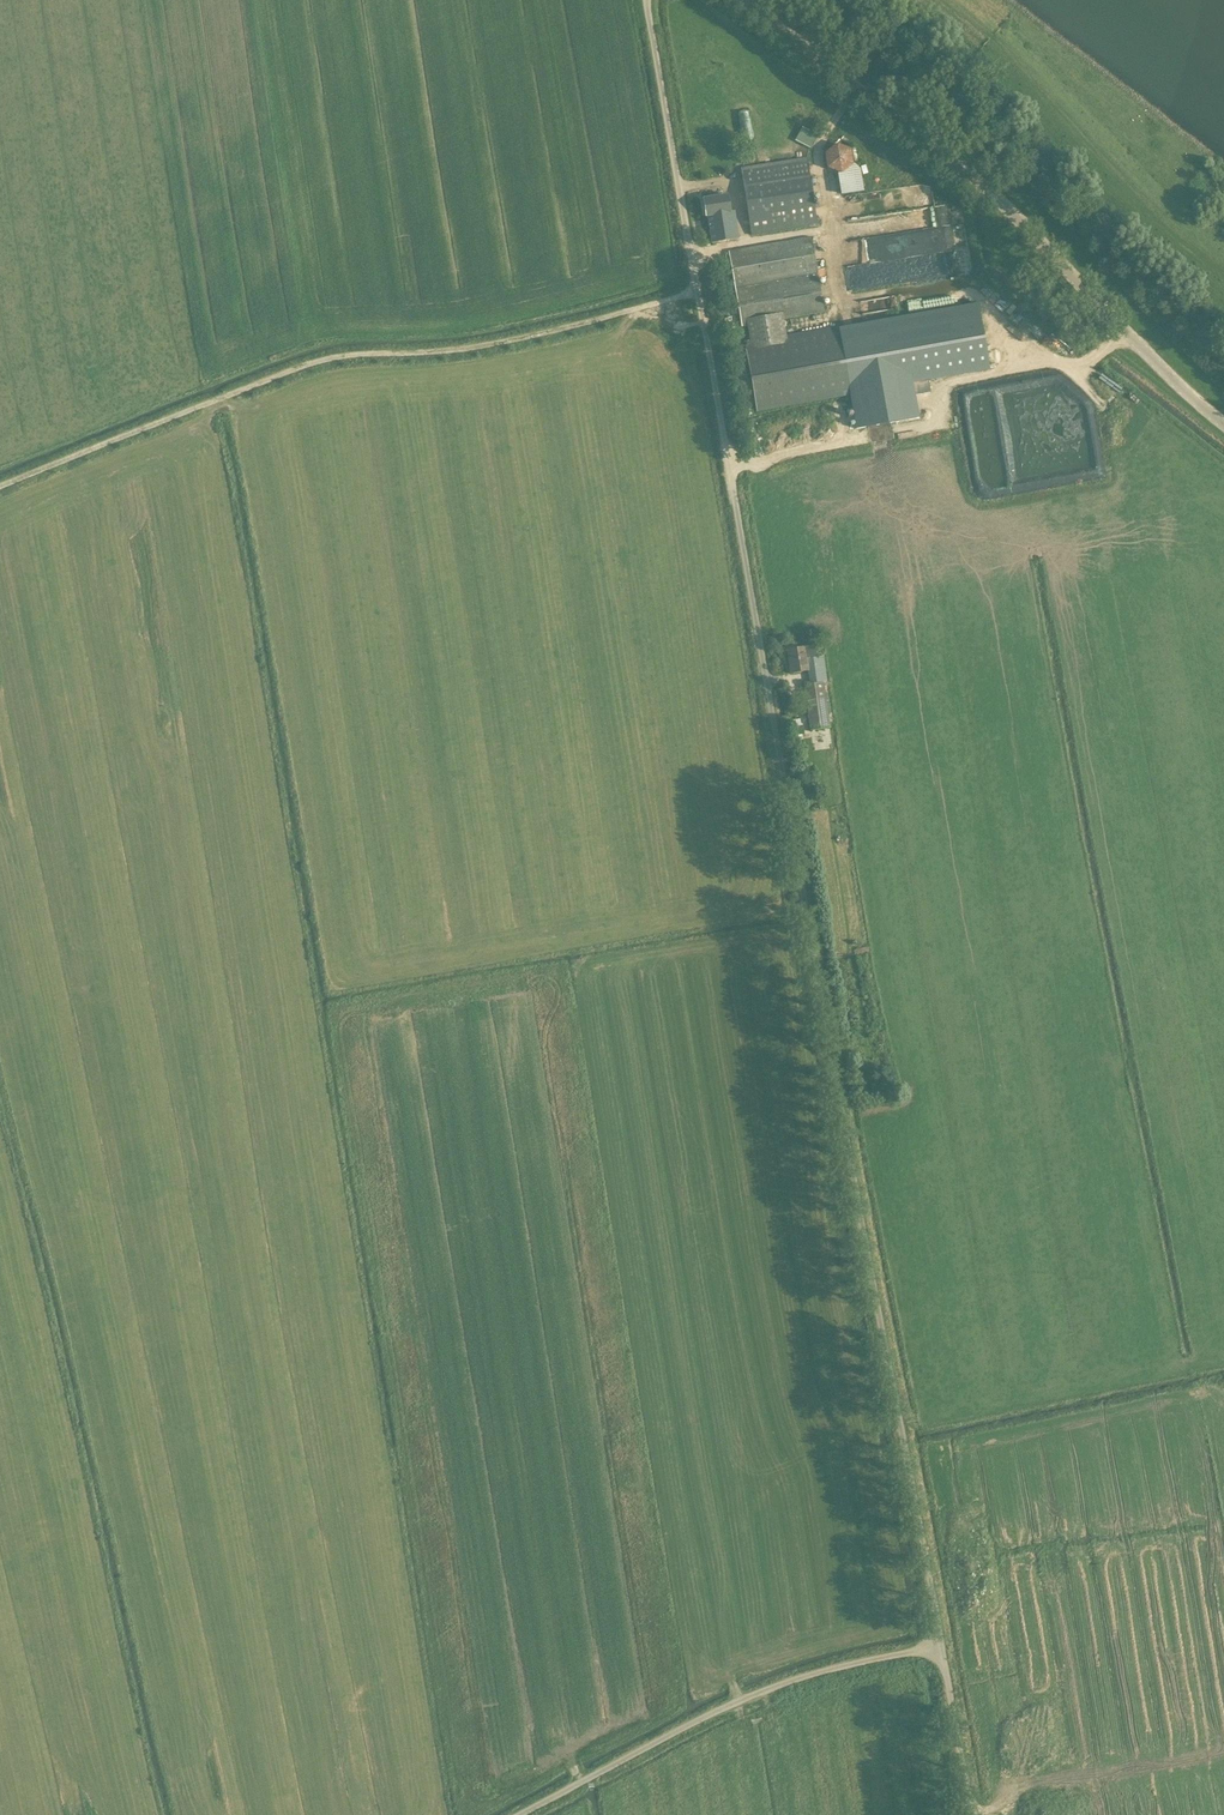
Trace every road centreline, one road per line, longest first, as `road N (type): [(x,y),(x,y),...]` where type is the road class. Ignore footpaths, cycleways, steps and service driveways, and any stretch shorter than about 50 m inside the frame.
road 1 (unclassified): [(940,1660),(646,0)]
road 2 (unclassified): [(1223,425),(1176,386),(1017,217),(742,0)]
road 3 (unclassified): [(542,1814),(755,1708),(811,1687),(940,1660)]
road 4 (unclassified): [(969,1814),(940,1660)]

